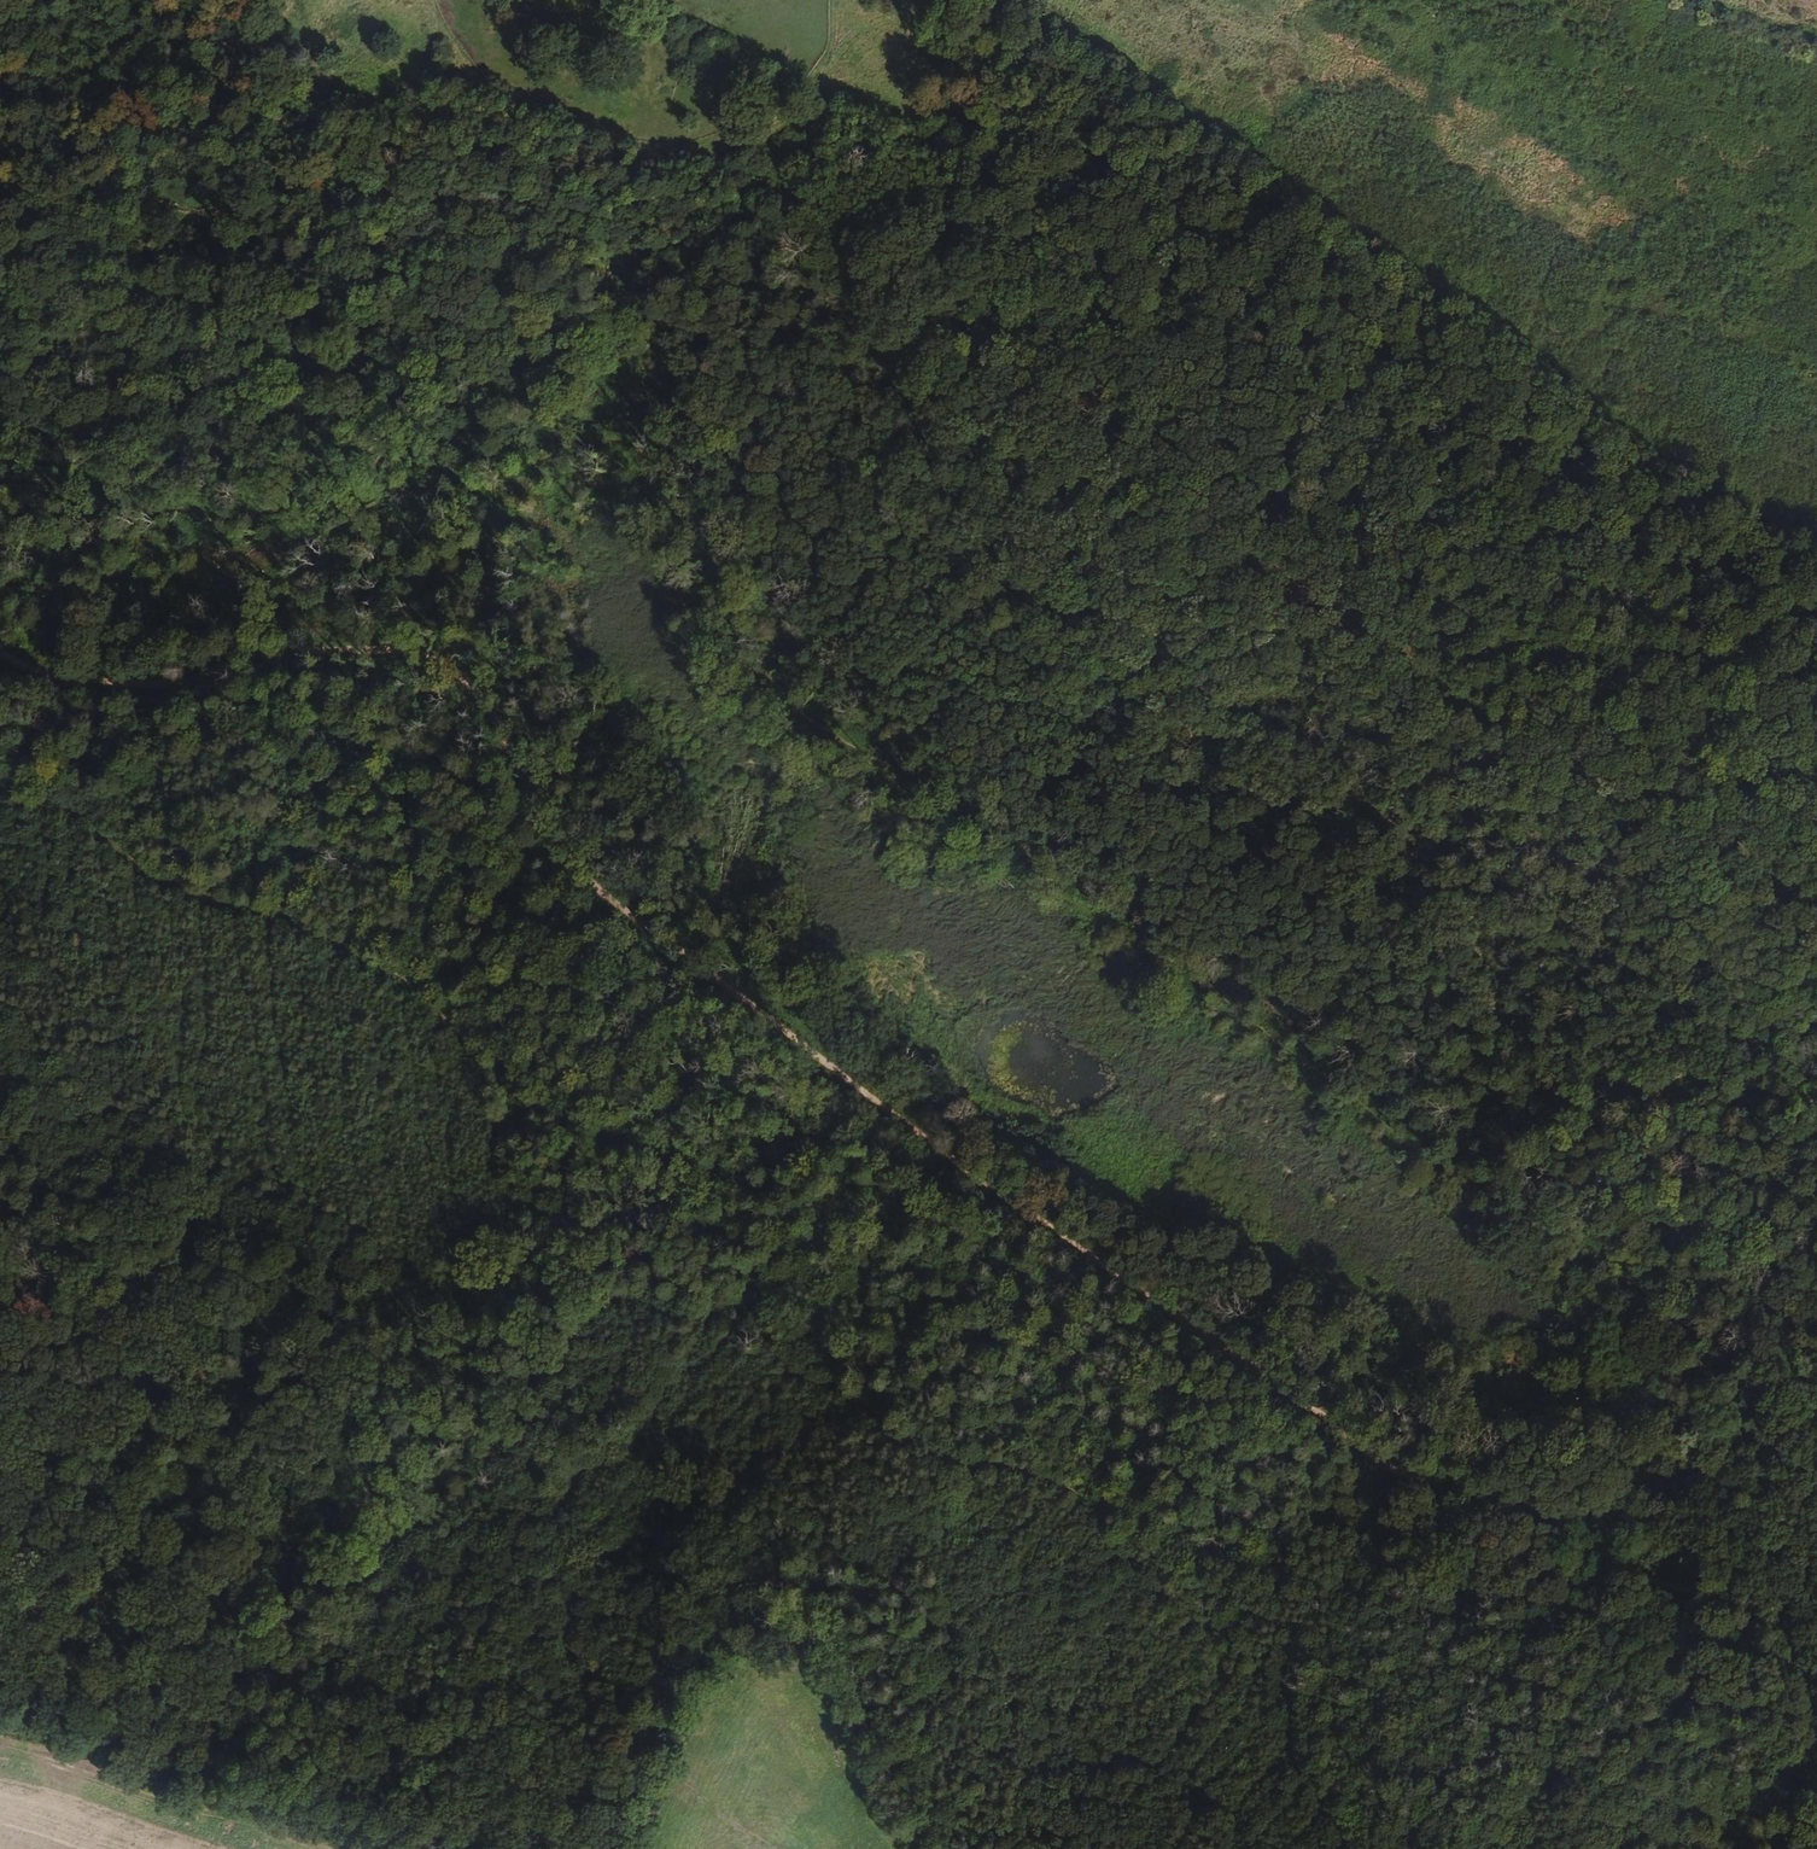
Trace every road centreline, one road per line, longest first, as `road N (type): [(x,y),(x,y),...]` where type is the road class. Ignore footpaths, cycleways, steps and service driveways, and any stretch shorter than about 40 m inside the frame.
road 1 (track): [(1816,1709),(1754,1619),(1642,1572),(1541,1517),(1396,1468),(1347,1440),(1193,1321),(1045,1232),(906,1125),(597,859),(455,661),(370,637),(136,683),(50,676),(0,651)]
road 2 (track): [(0,290),(35,314),(66,311),(92,290),(113,239),(89,165),(94,118),(116,86),(172,45),(262,64),(352,125),(376,126)]
road 3 (track): [(1658,1091),(1656,1125),(1666,1147),(1733,1221),(1816,1290)]
road 4 (track): [(455,661),(536,457)]
road 5 (track): [(1658,1091),(1701,1083),(1816,1091)]
road 6 (track): [(430,0),(438,43),(430,71),(376,126)]

